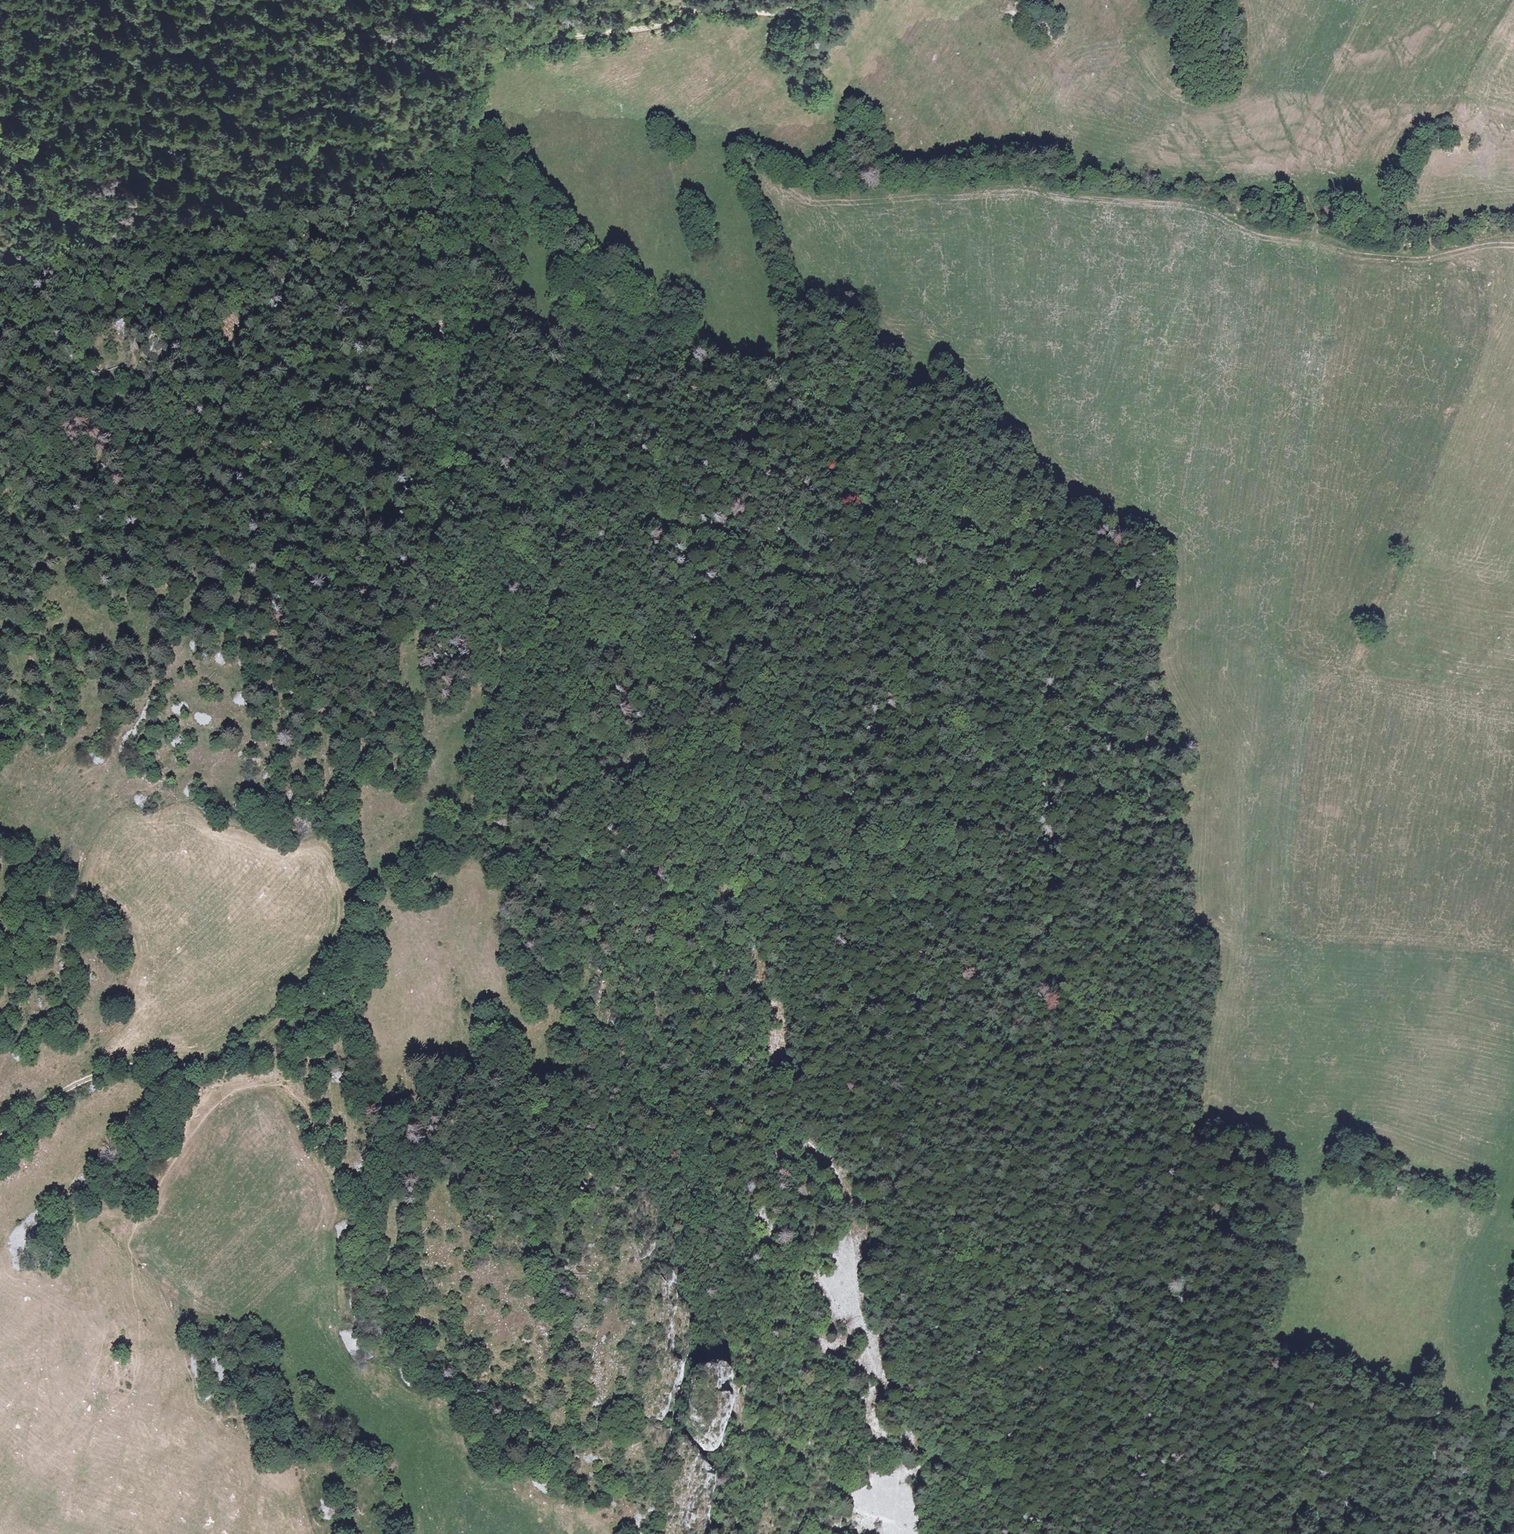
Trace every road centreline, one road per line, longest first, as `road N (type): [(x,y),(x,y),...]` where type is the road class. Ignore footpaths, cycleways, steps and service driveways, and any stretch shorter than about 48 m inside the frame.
road 1 (track): [(799,0),(557,35),(497,48),(466,69),(419,203),(431,291),(434,538),(478,584),(495,688),(460,813),(387,898),(347,976),(314,1002),(242,1050),(172,1068),(132,1066),(70,1088),(0,1137)]

